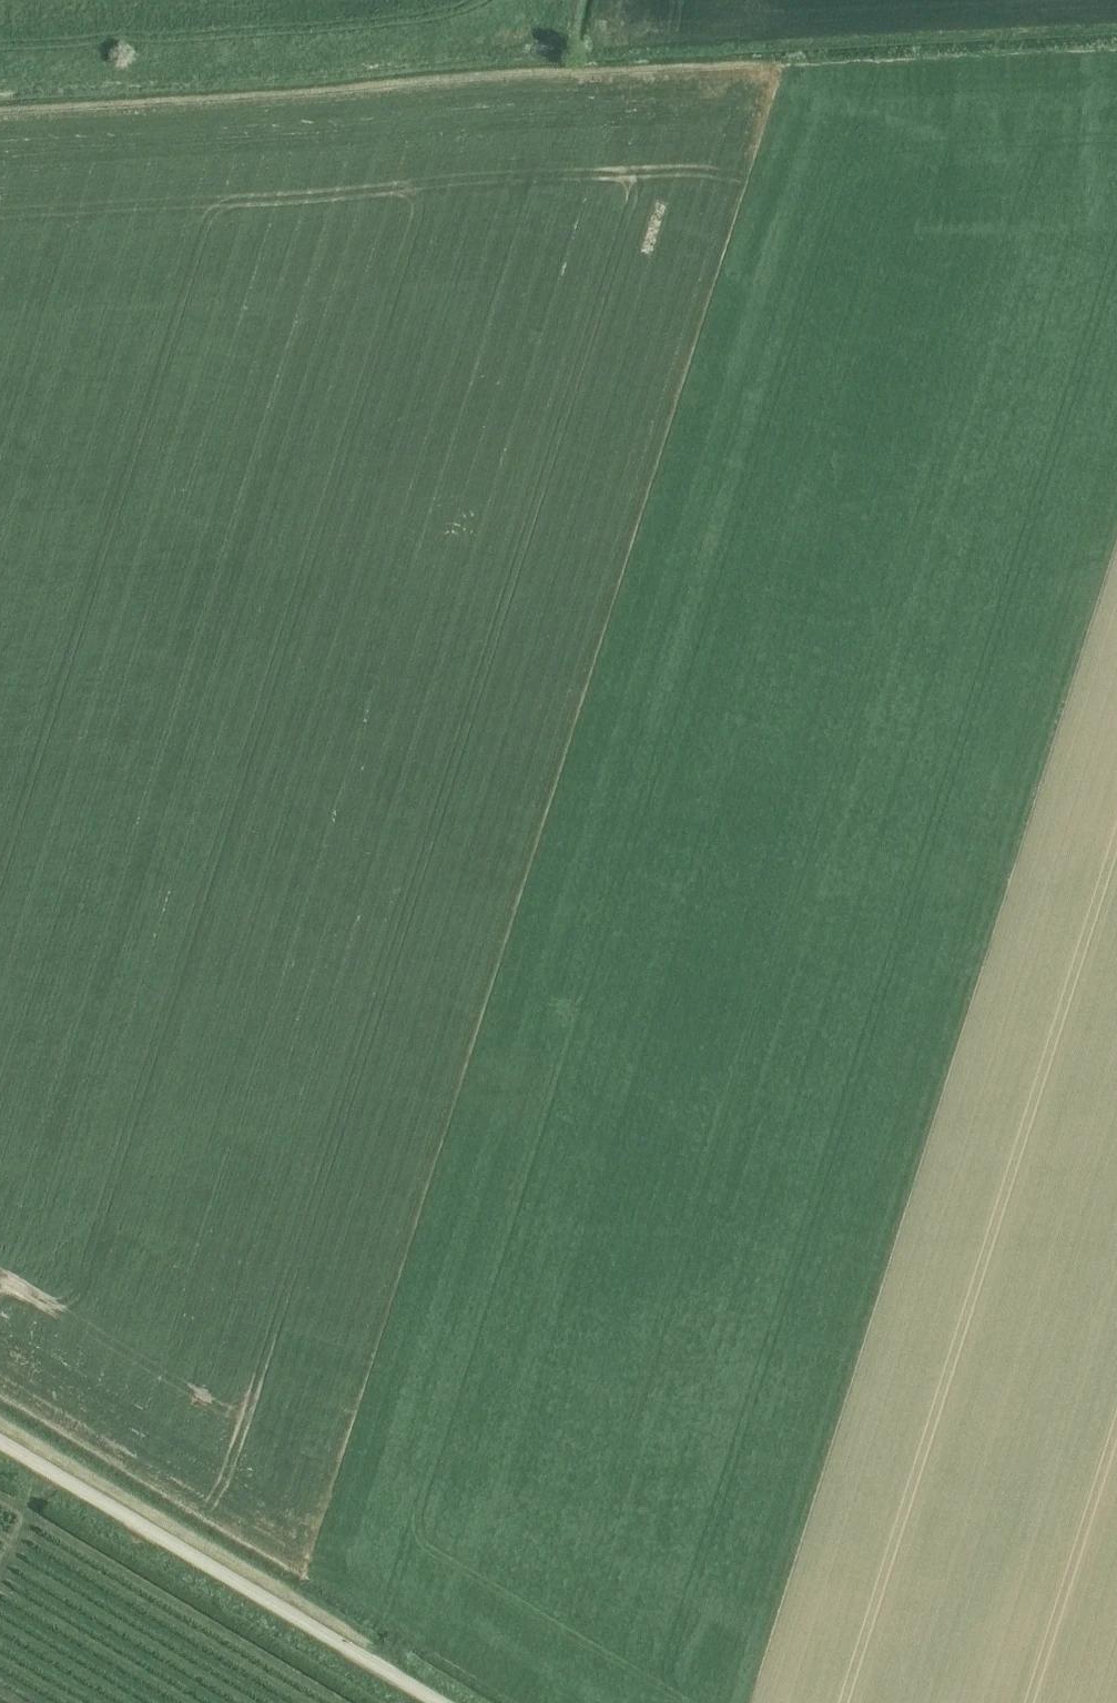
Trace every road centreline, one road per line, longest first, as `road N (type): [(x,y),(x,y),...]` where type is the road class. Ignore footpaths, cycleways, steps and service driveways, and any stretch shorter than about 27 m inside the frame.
road 1 (unclassified): [(439,1702),(0,1441)]

